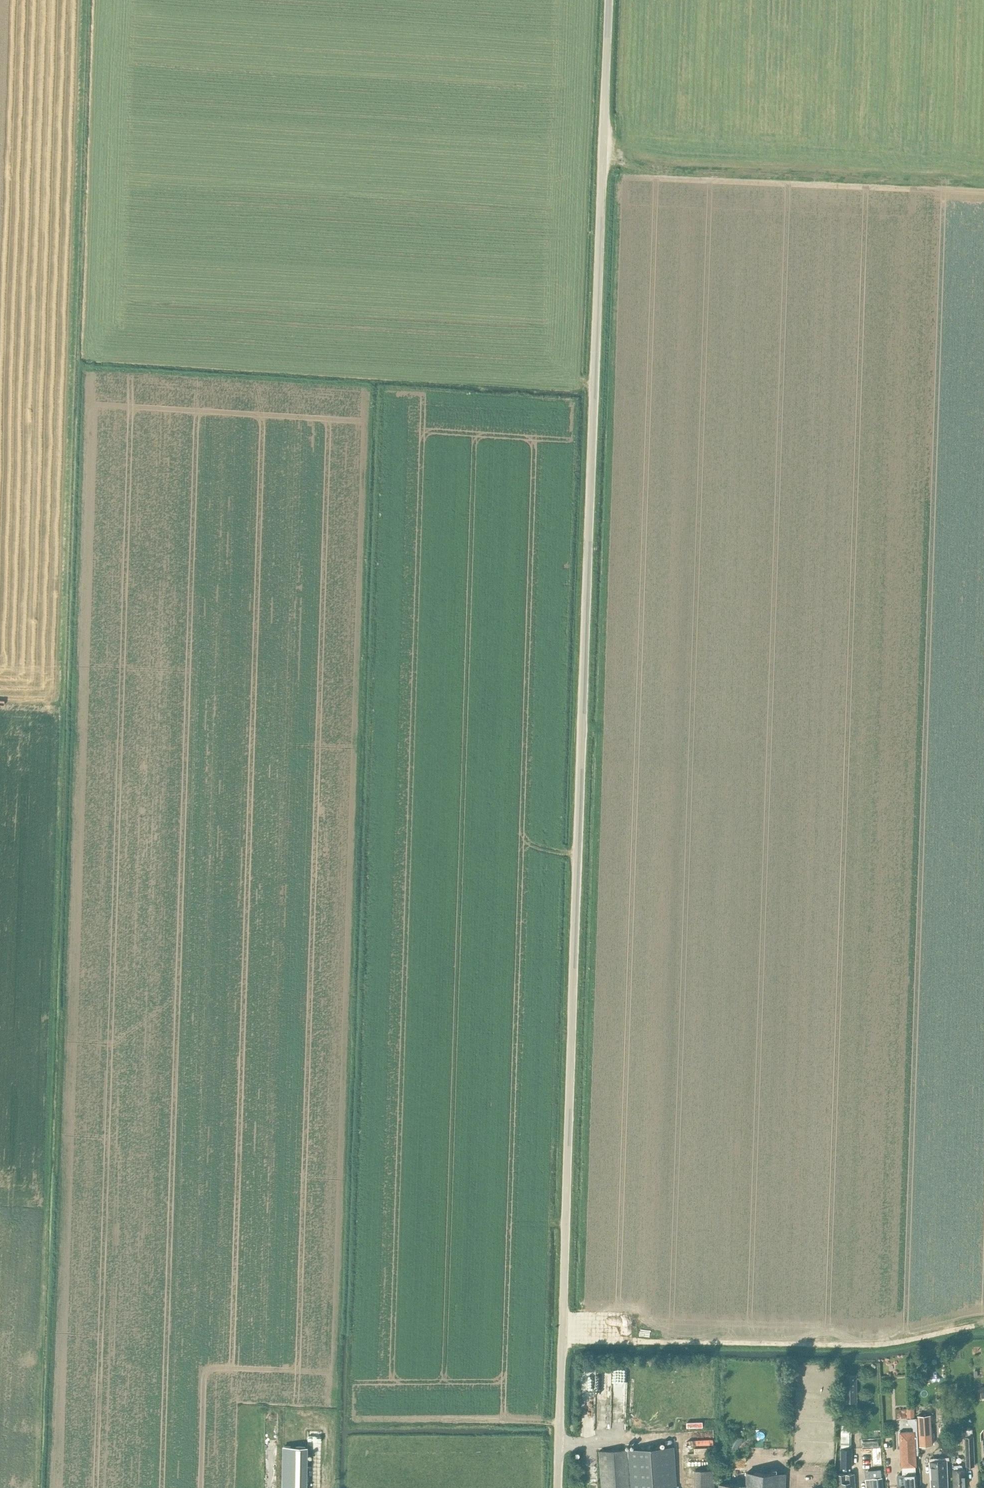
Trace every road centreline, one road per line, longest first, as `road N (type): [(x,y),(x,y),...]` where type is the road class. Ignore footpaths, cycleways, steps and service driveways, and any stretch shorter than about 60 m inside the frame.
road 1 (unclassified): [(559,1487),(609,0)]

